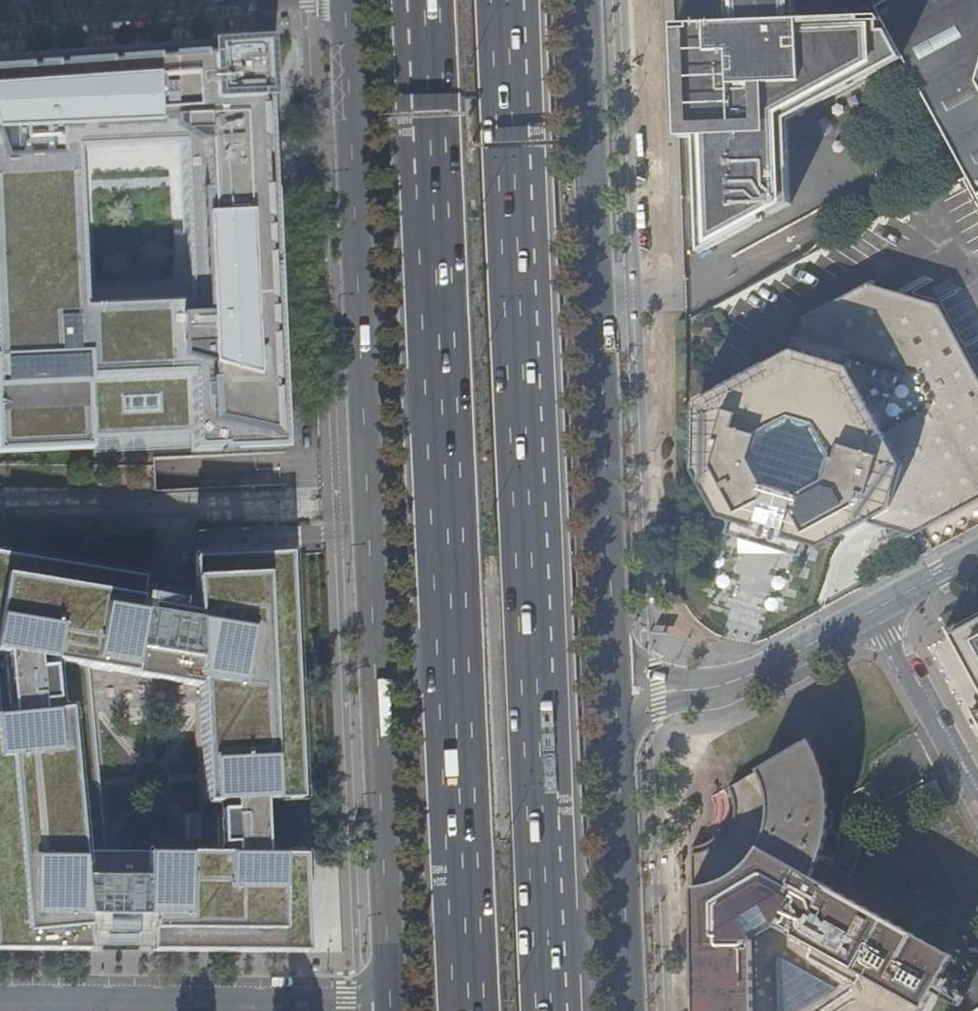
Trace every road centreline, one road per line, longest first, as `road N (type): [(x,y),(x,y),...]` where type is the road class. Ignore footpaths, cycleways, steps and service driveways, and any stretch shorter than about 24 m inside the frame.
road 1 (motorway): [(423,0),(472,1010)]
road 2 (motorway): [(550,1010),(503,0)]
road 3 (primary): [(344,0),(384,1000)]
road 4 (primary): [(616,690),(583,0)]
road 5 (unclassified): [(384,1000),(0,994)]
road 6 (primary): [(630,1010),(616,690)]
road 7 (residential): [(616,690),(704,689),(739,679),(872,610)]
road 8 (residential): [(977,809),(872,610)]
road 9 (residential): [(872,610),(977,553)]

